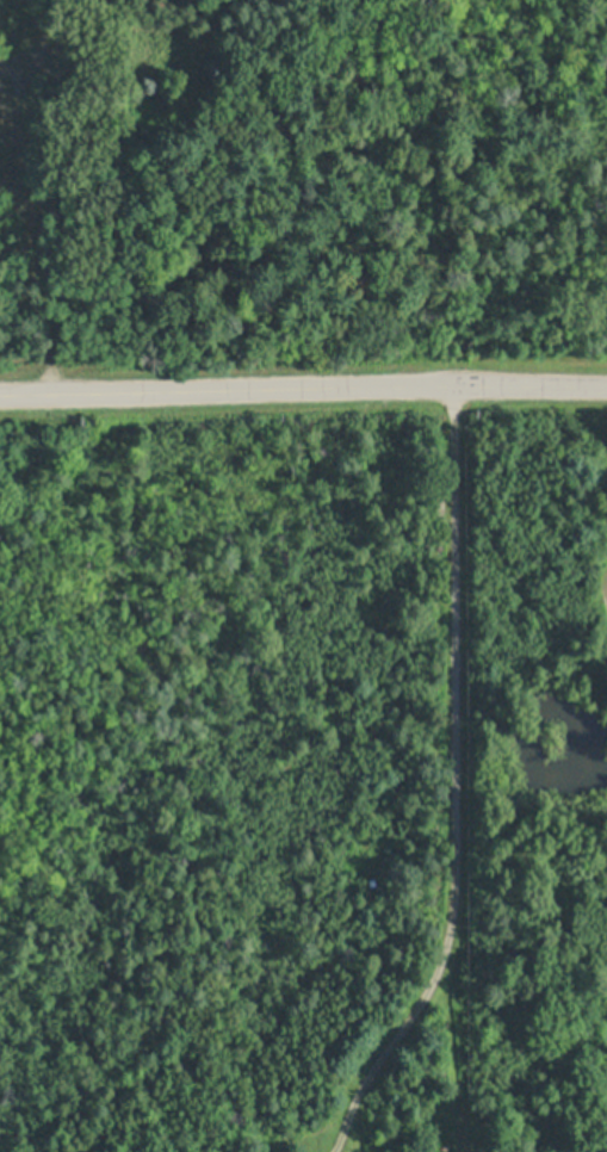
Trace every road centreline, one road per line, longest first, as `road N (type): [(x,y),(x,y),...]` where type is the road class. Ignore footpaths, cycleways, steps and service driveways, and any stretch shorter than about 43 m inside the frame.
road 1 (residential): [(0,397),(606,389)]

